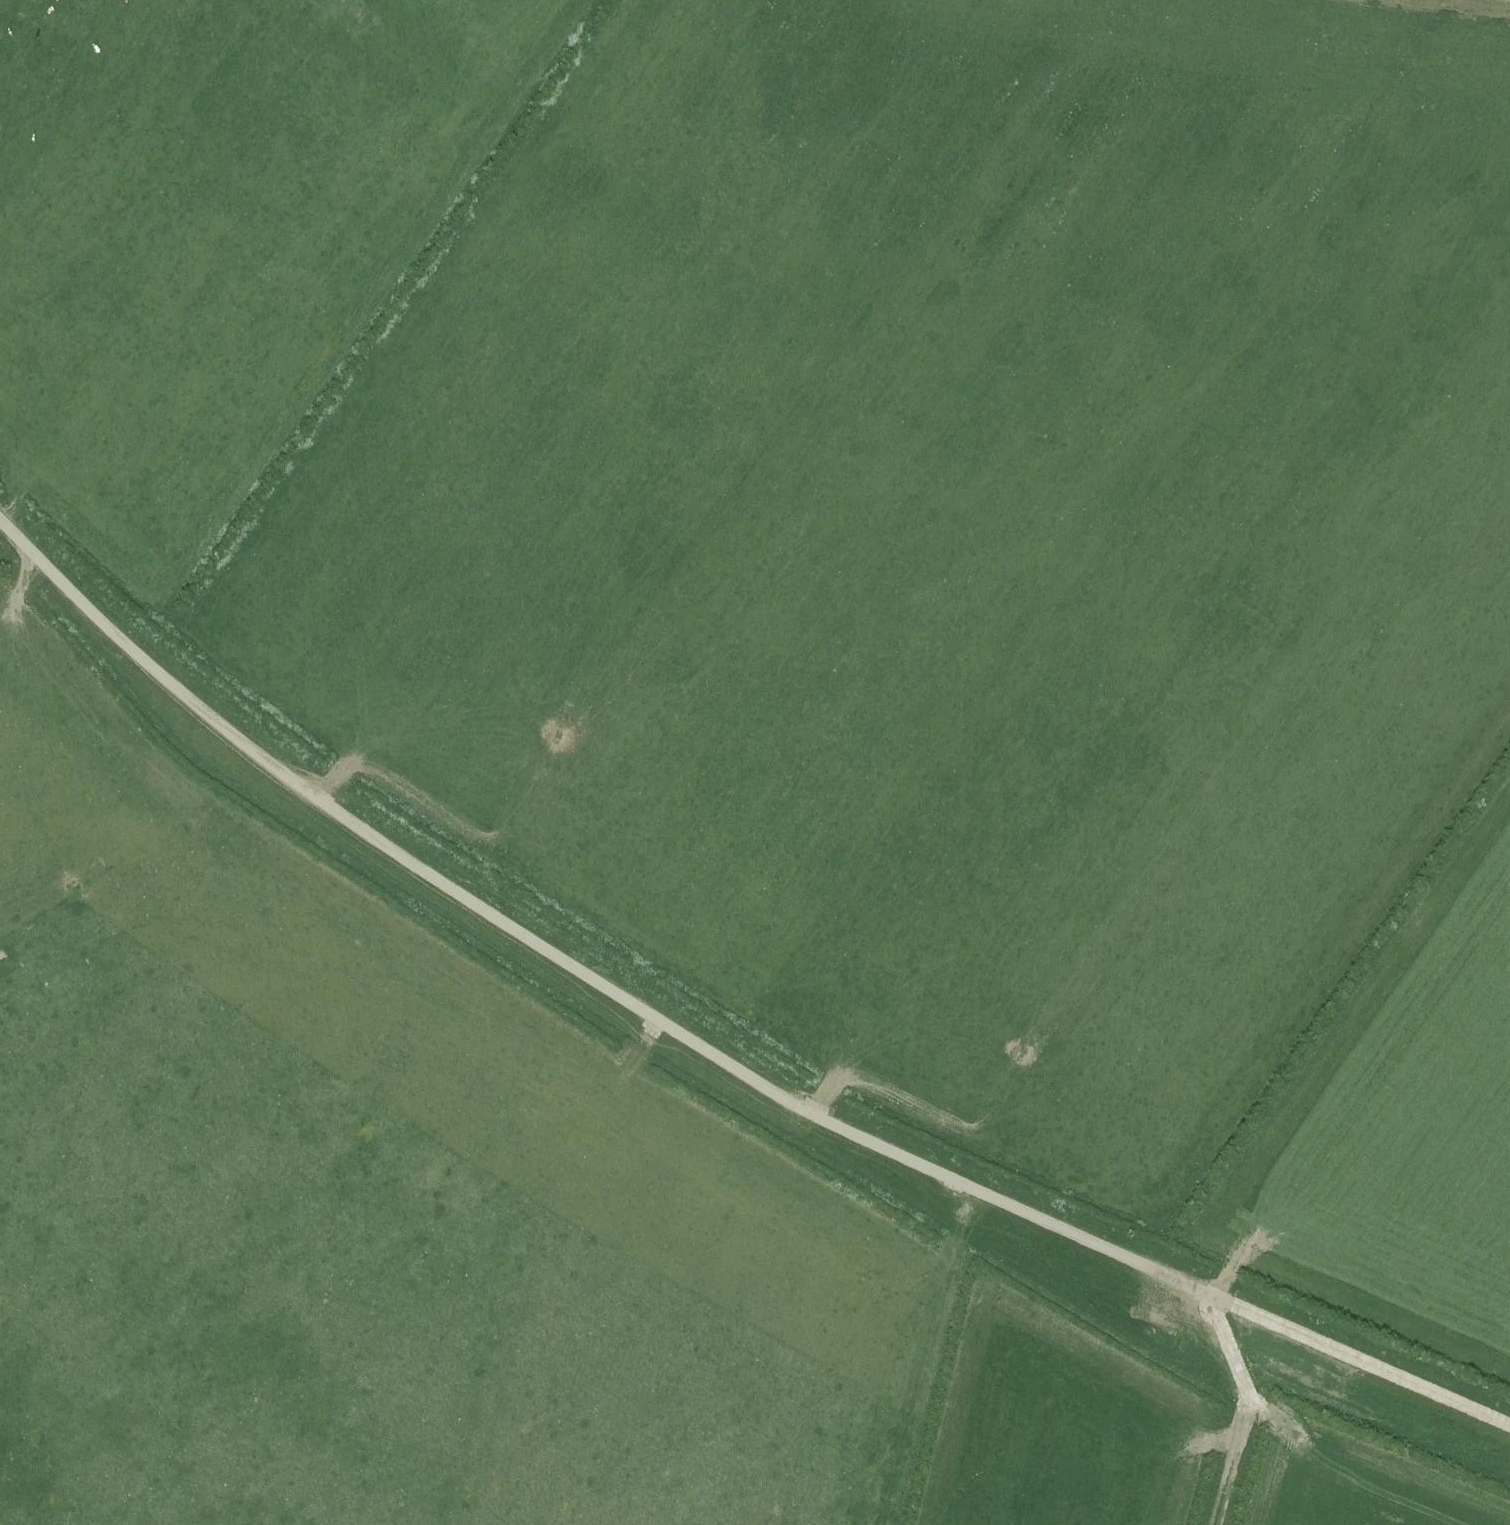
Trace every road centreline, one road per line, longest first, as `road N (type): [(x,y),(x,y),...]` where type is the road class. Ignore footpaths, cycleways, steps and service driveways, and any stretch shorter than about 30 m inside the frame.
road 1 (track): [(0,522),(142,661),(276,770),(574,967),(831,1125),(1238,1304)]
road 2 (track): [(1238,1304),(1509,1422)]
road 3 (track): [(1238,1304),(1219,1319),(1218,1336),(1248,1391),(1215,1524)]

